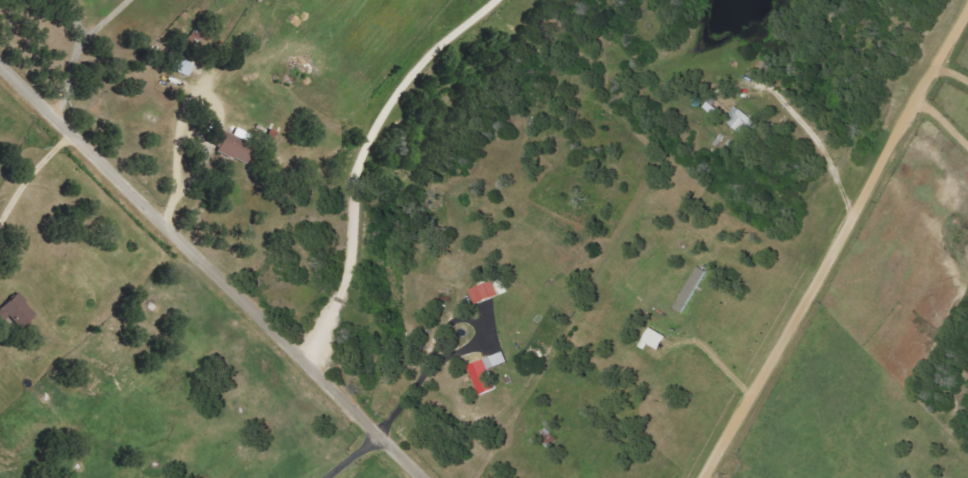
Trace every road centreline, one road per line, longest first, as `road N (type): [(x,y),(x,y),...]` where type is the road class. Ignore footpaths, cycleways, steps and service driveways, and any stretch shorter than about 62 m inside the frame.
road 1 (residential): [(420,477),(0,64)]
road 2 (residential): [(352,247),(354,189),(403,87),(425,56),(490,0)]
road 3 (residential): [(308,363),(352,247)]

